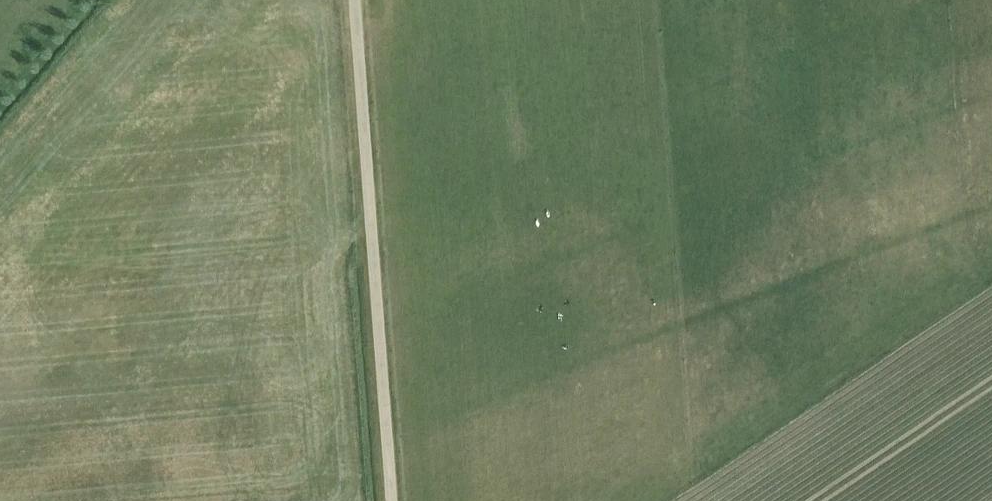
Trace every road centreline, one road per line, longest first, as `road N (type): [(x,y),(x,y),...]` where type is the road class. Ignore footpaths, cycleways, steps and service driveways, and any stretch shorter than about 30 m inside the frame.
road 1 (unclassified): [(392,500),(355,0)]

